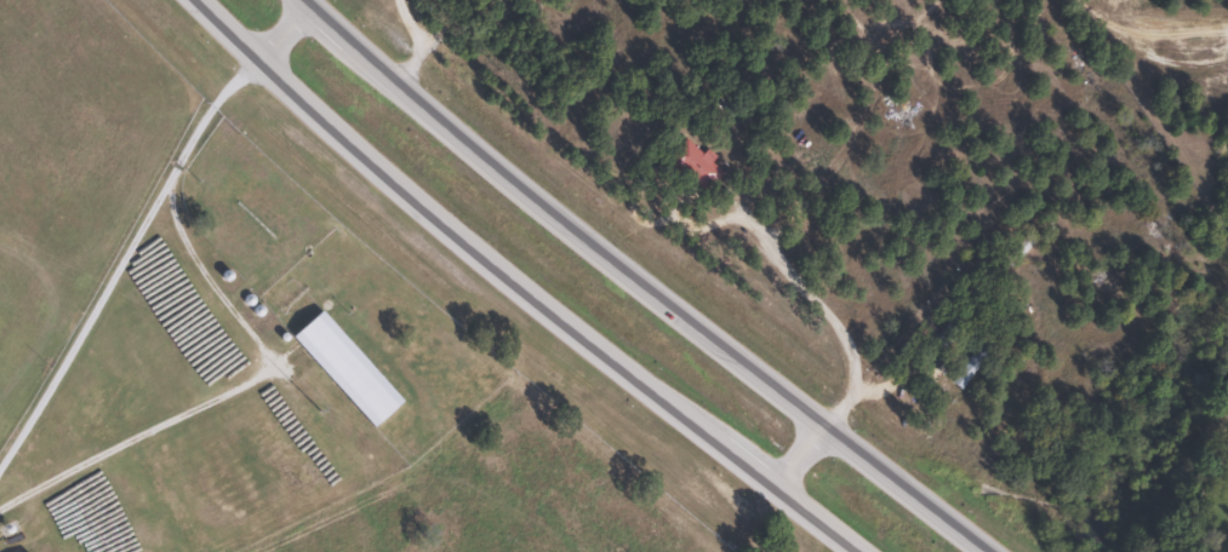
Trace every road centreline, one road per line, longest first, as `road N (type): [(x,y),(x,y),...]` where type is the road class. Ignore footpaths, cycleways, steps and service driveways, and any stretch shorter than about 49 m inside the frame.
road 1 (trunk): [(991,551),(656,298),(304,0)]
road 2 (trunk): [(262,61),(385,177),(860,551)]

